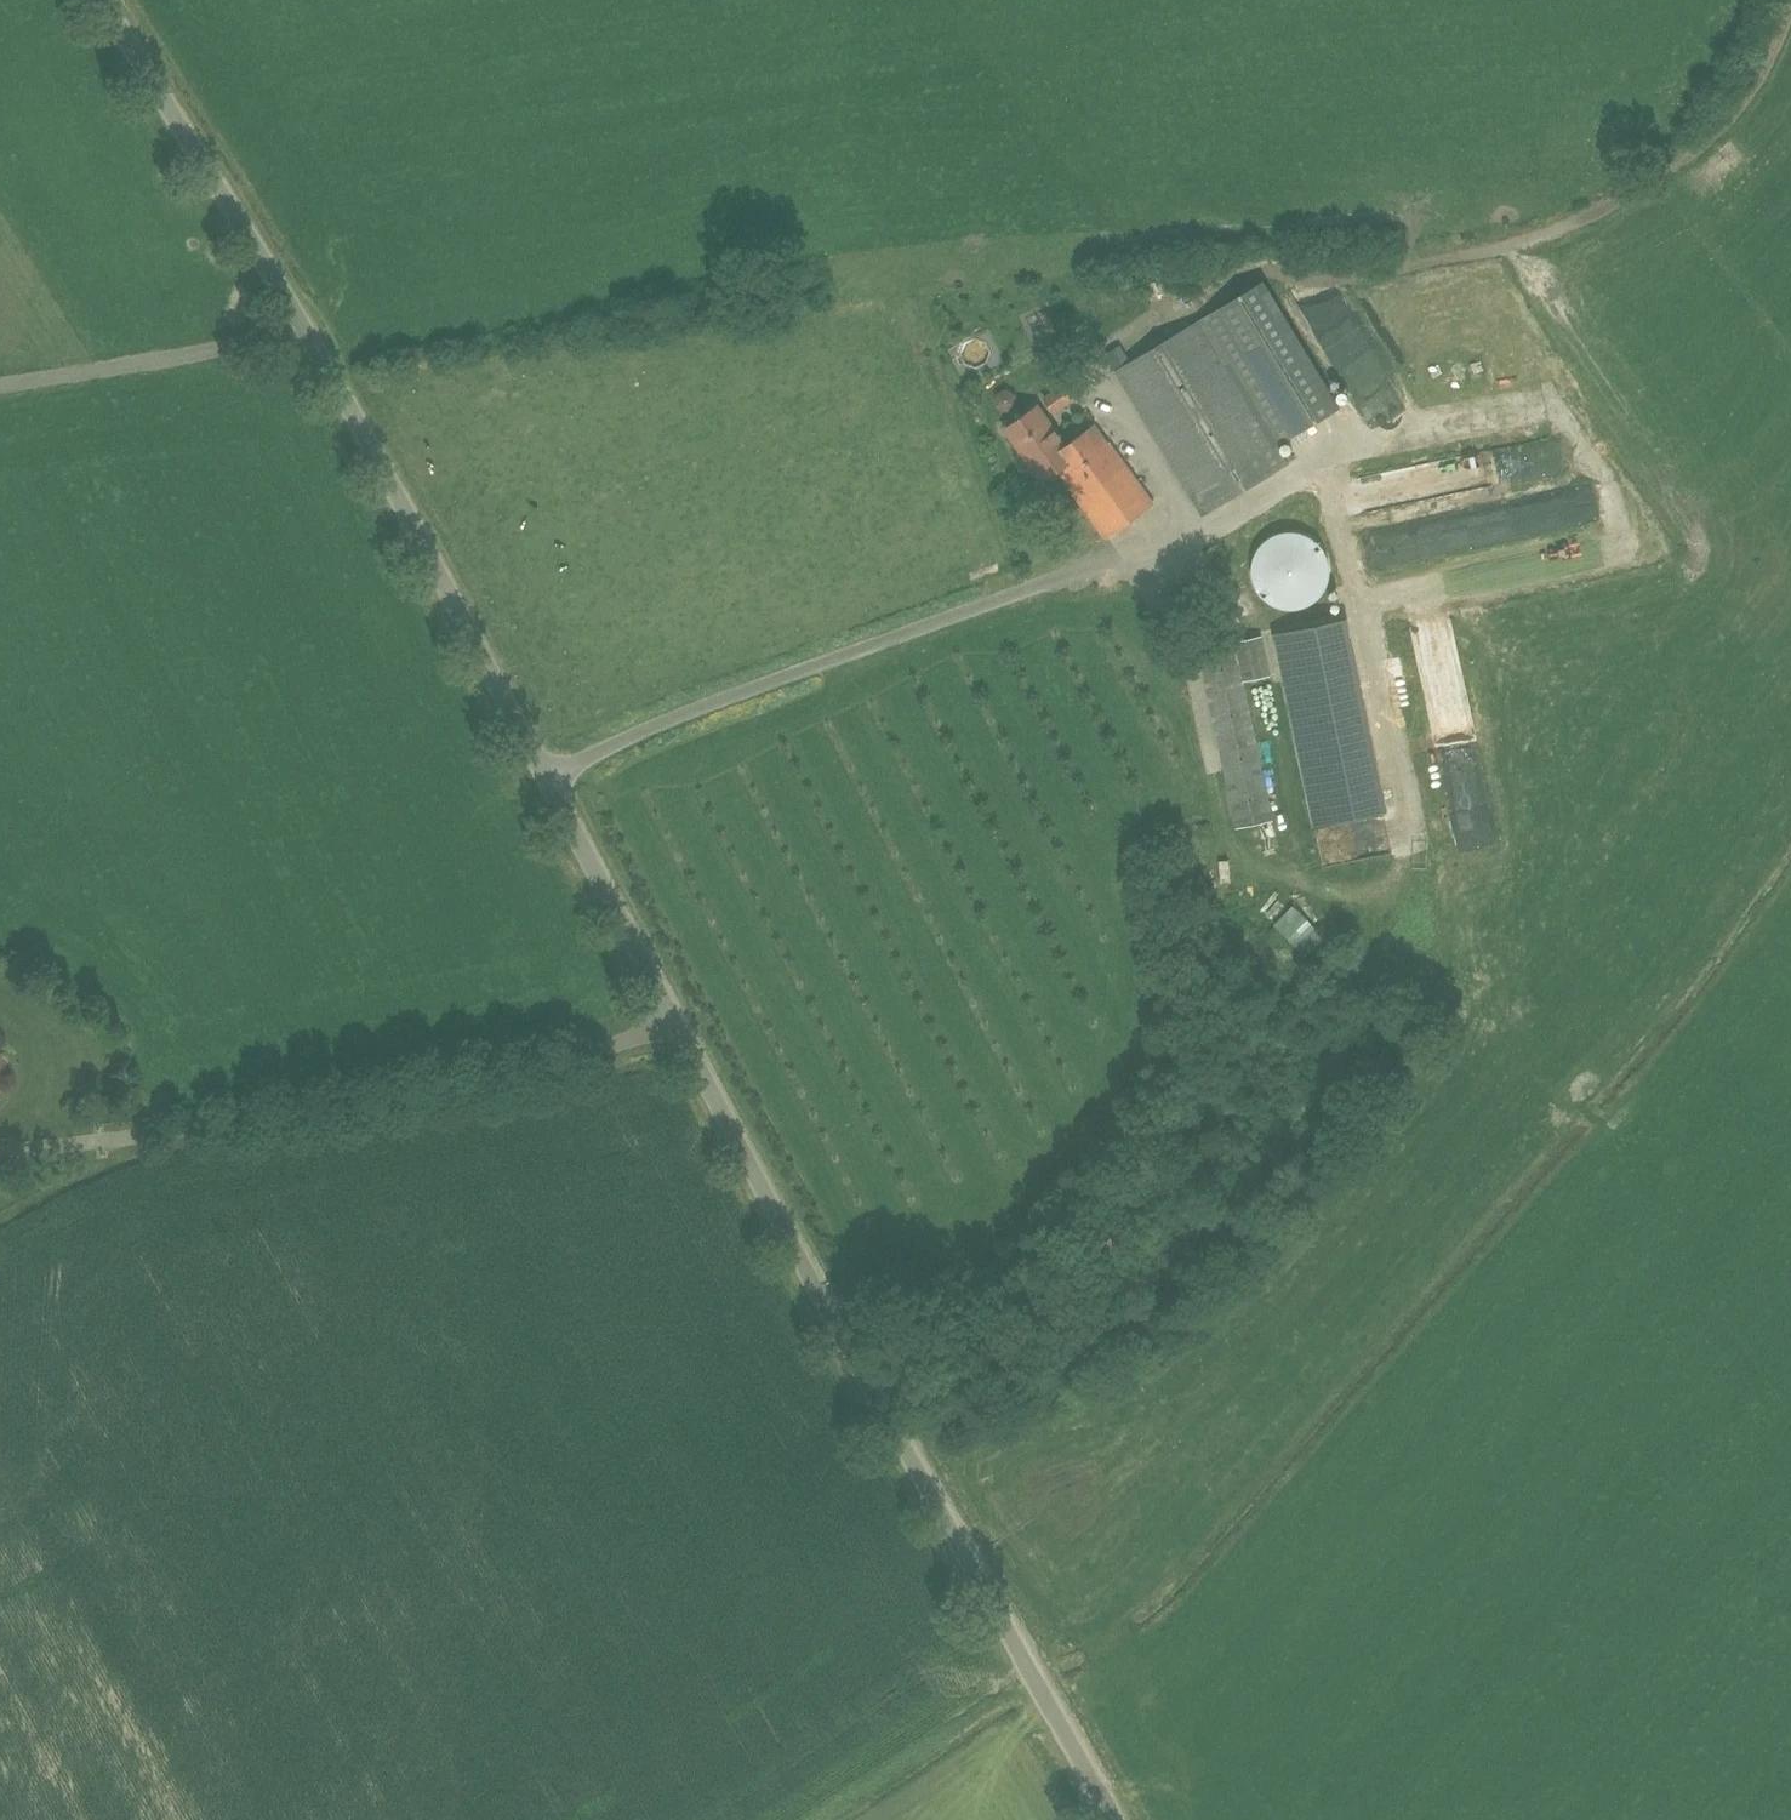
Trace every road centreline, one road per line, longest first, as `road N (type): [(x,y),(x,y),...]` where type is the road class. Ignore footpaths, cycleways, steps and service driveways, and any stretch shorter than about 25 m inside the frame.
road 1 (unclassified): [(1119,1819),(545,787),(92,0)]
road 2 (track): [(1780,0),(1753,65),(1712,126),(1655,180),(1478,279),(1551,409)]

